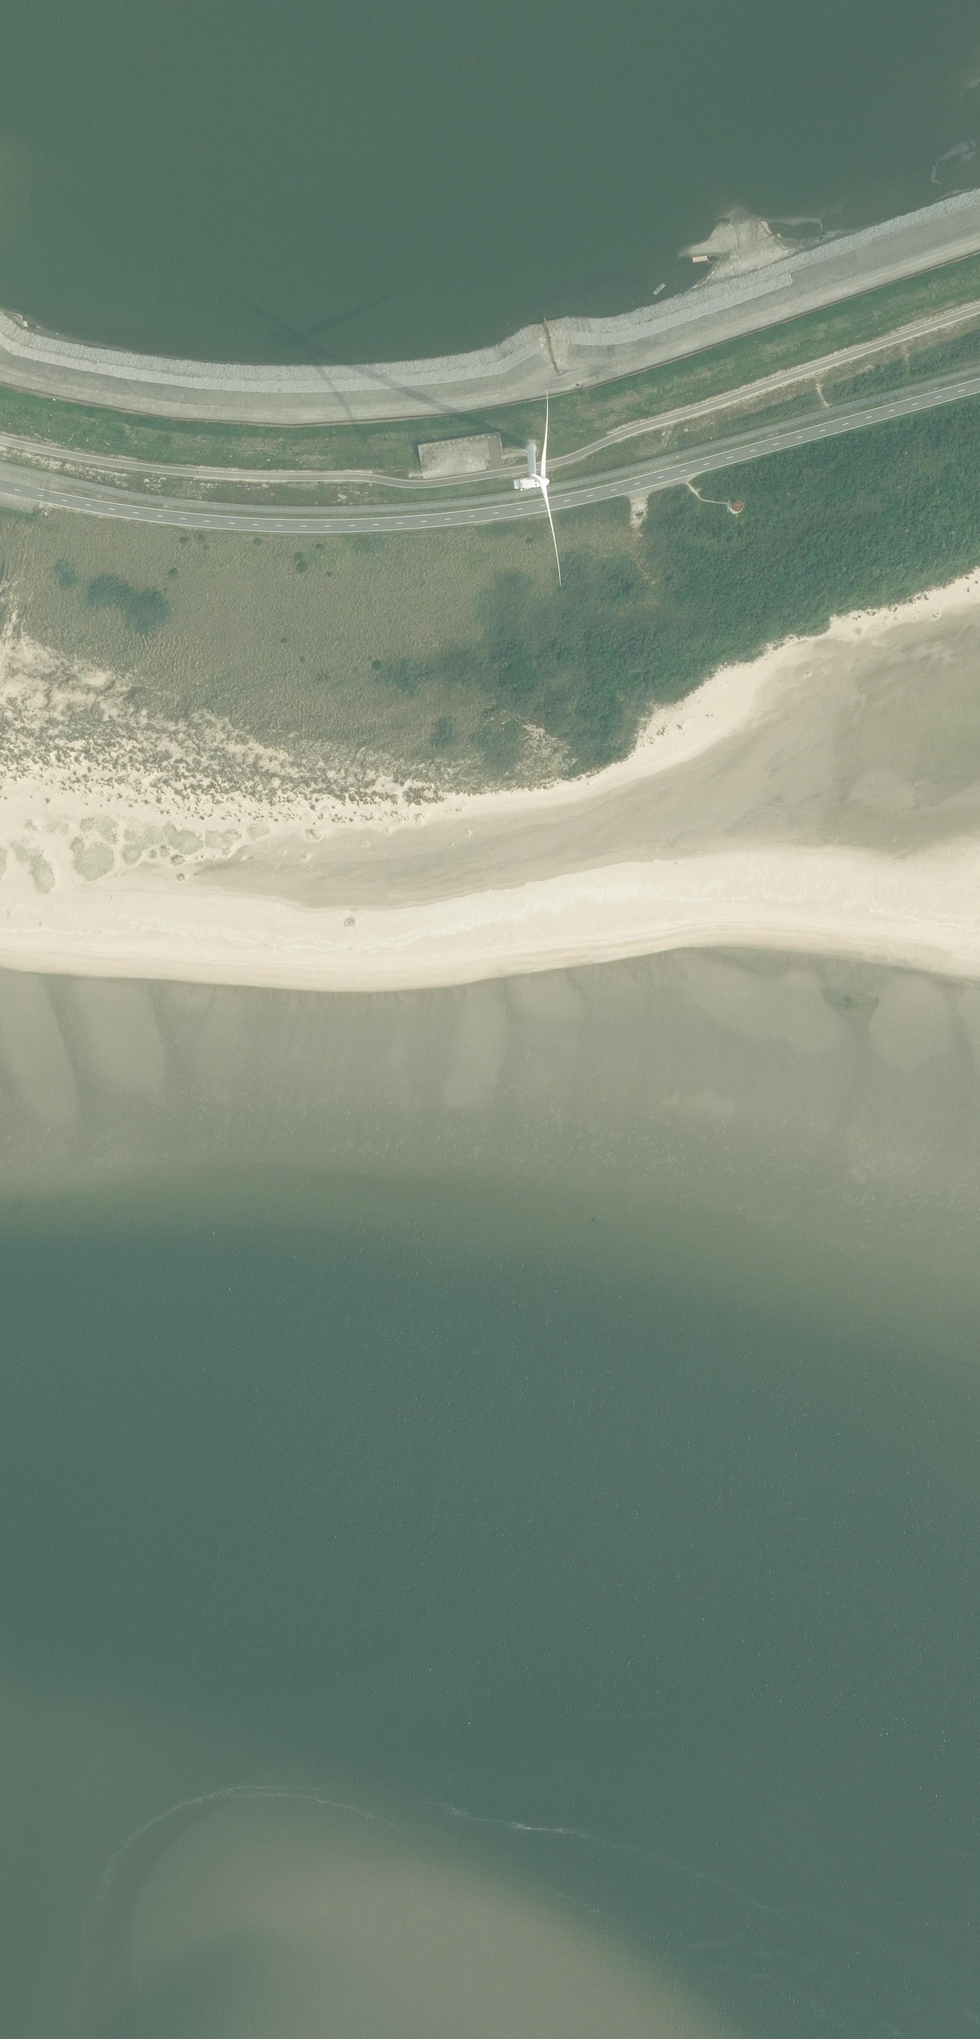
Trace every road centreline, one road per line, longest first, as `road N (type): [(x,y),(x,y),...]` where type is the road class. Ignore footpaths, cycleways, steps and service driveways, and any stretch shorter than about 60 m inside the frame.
road 1 (track): [(979,205),(556,351),(452,371),(245,380),(91,362),(0,337)]
road 2 (unclassified): [(979,388),(601,492),(477,515),(300,526),(226,522),(0,484)]

